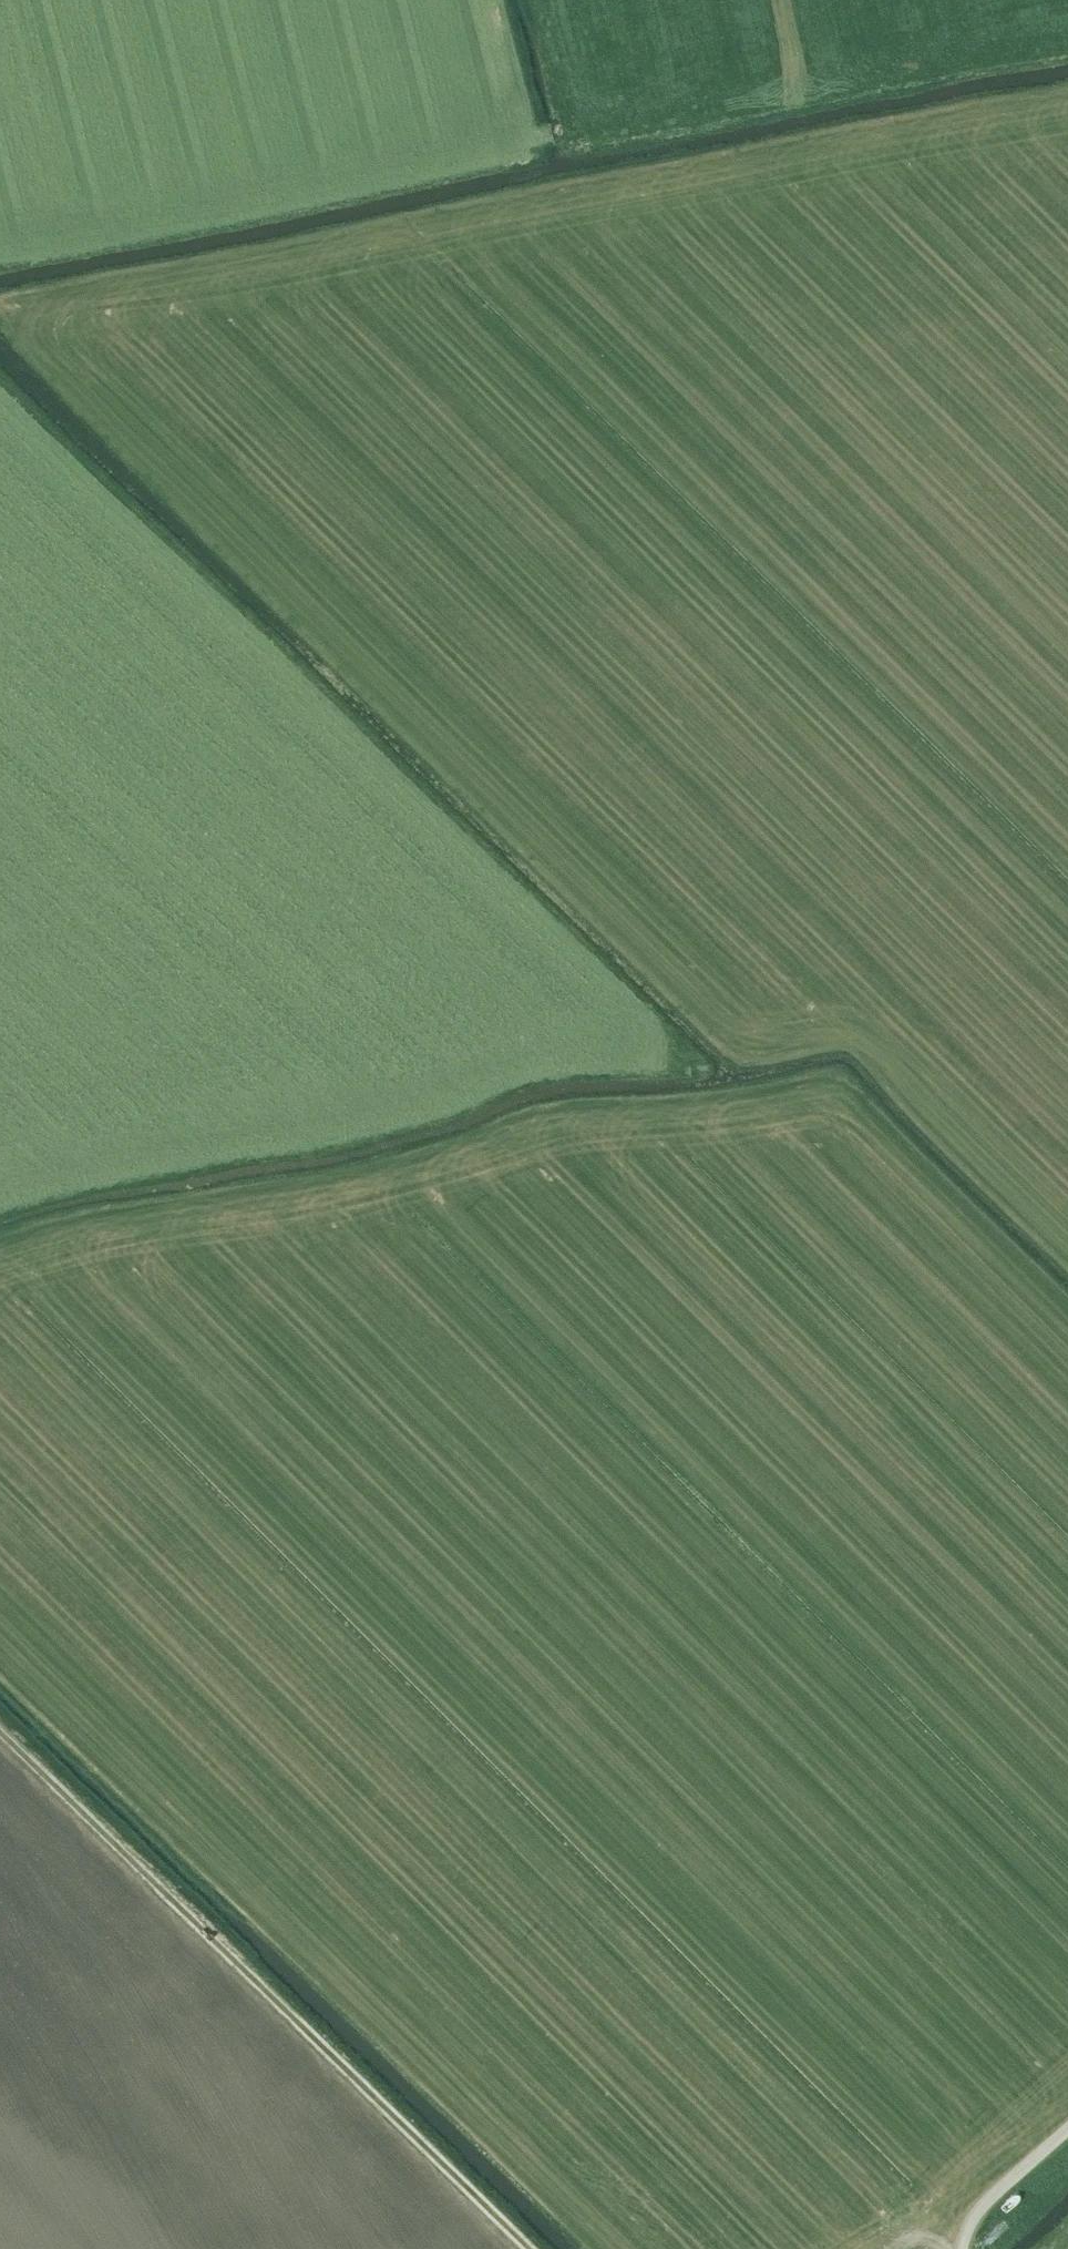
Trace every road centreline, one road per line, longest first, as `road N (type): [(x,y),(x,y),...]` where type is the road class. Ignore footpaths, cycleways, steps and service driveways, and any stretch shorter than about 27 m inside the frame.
road 1 (track): [(525,2248),(0,1742)]
road 2 (unclassified): [(962,2248),(985,2202),(1067,2130)]

